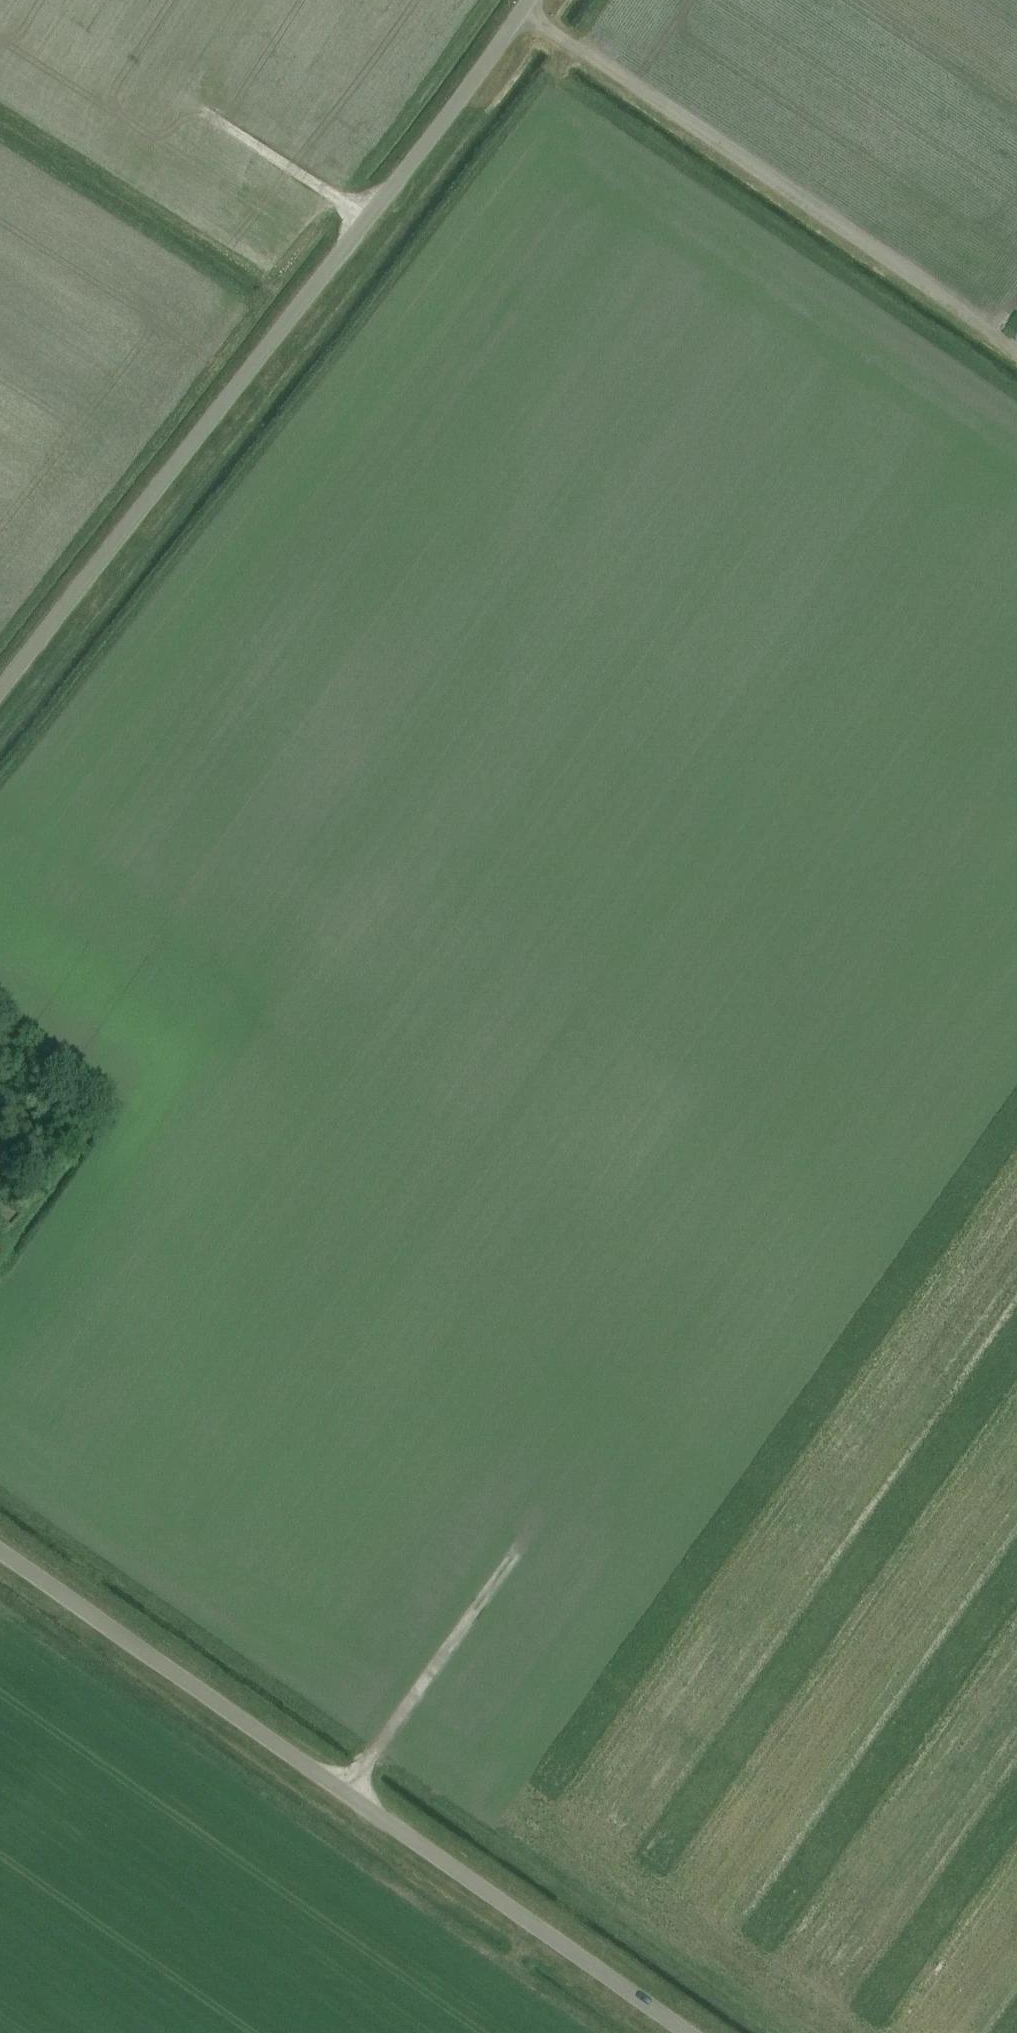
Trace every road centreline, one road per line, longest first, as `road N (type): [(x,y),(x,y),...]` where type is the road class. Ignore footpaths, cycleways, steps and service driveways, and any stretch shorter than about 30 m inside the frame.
road 1 (unclassified): [(0,691),(530,0)]
road 2 (unclassified): [(687,2032),(0,1550)]
road 3 (track): [(522,13),(1016,354)]

